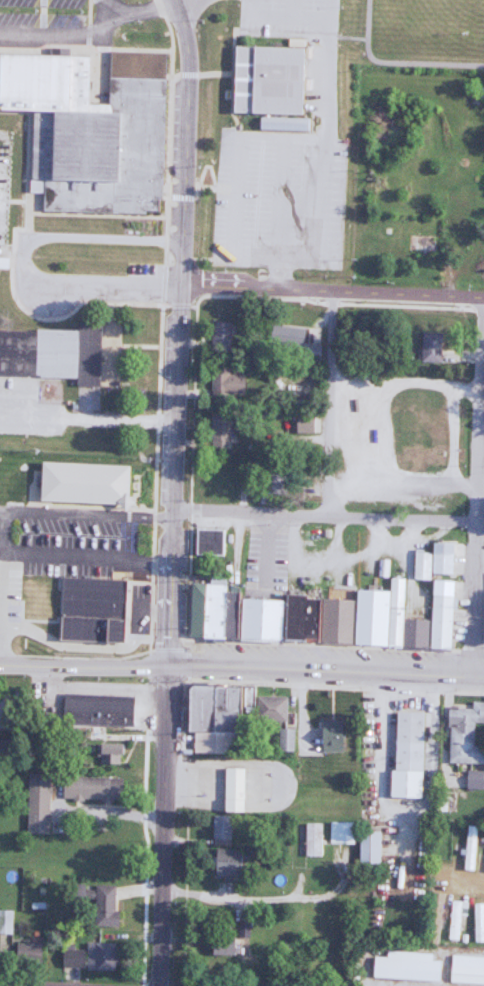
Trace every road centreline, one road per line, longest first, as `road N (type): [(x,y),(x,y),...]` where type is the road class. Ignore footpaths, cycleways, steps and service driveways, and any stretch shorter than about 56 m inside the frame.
road 1 (residential): [(167,665),(189,62),(175,0)]
road 2 (residential): [(473,675),(483,299)]
road 3 (residential): [(160,985),(167,665)]
road 4 (residential): [(483,523),(167,512)]
road 5 (secondary): [(483,676),(167,665)]
road 6 (residential): [(483,299),(177,283)]
road 7 (residential): [(328,517),(328,291)]
road 8 (residential): [(161,890),(326,897),(340,889),(345,857)]
road 9 (secondary): [(167,665),(0,664)]

